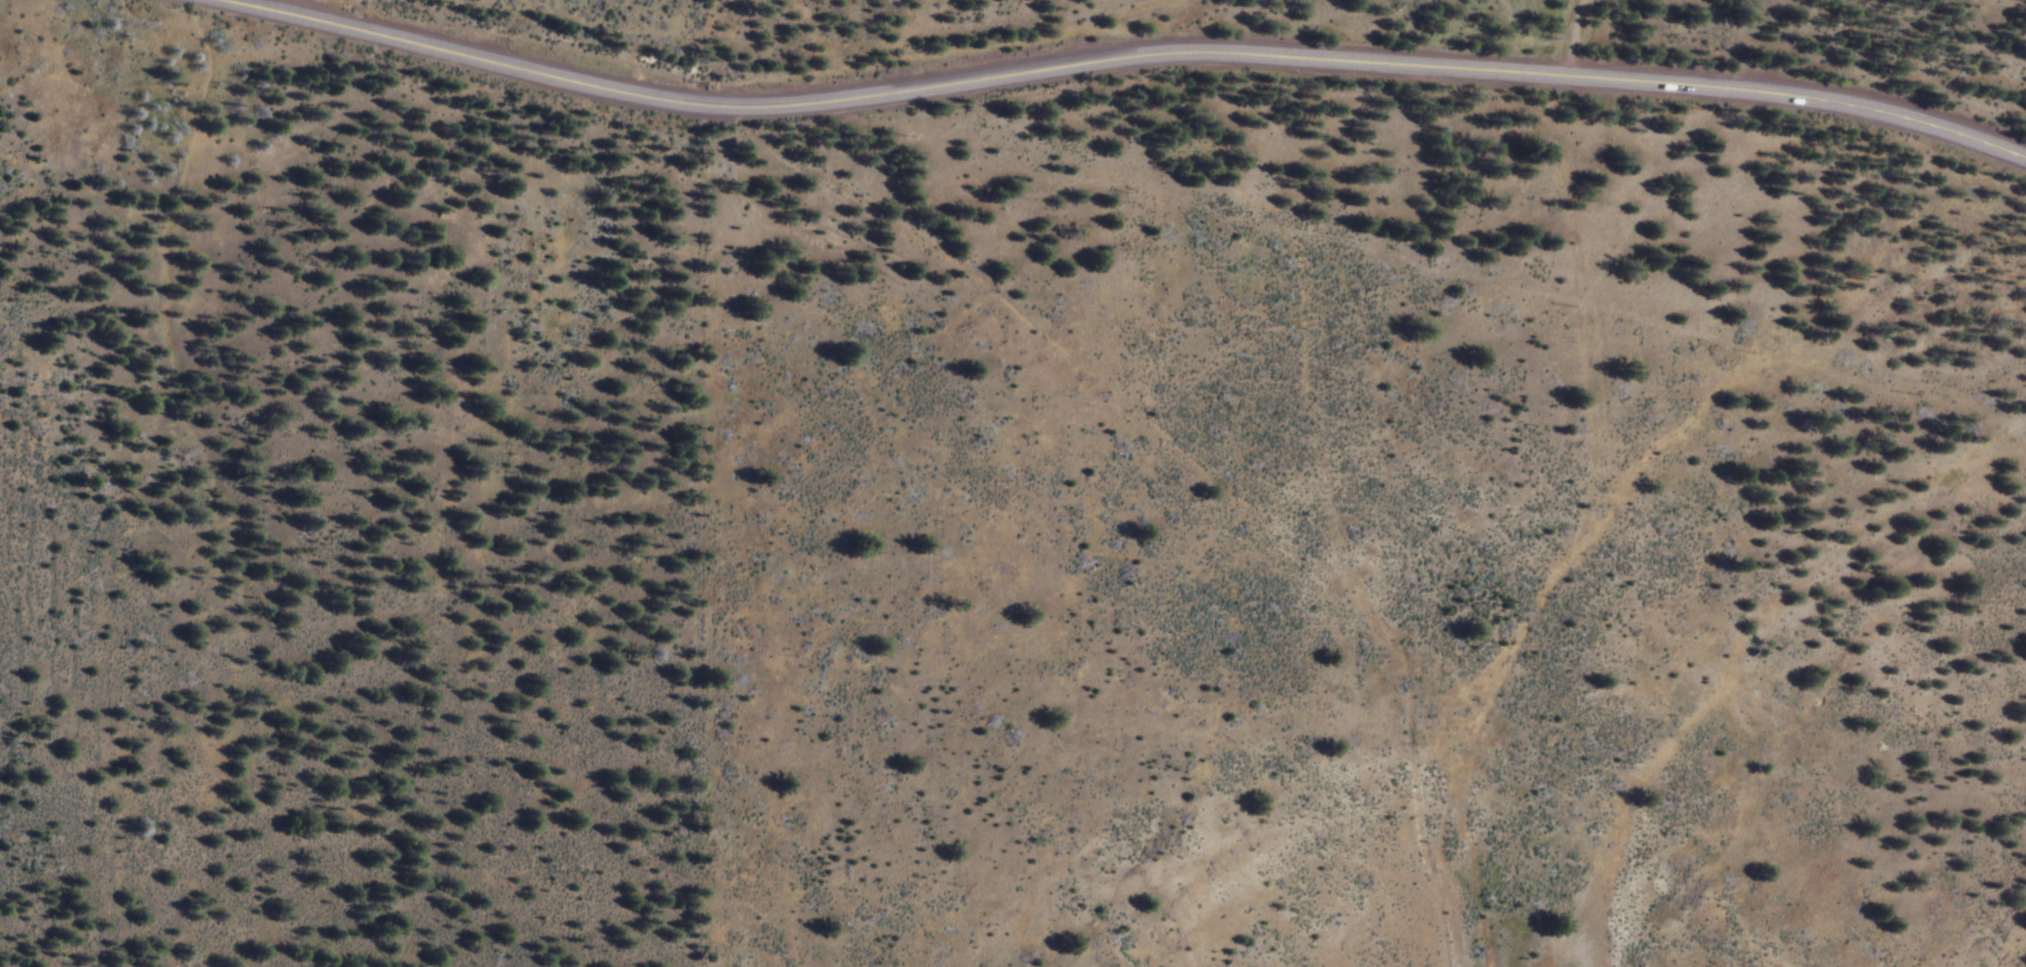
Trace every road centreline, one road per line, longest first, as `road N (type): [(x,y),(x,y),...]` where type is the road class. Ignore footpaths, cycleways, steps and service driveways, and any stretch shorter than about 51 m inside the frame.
road 1 (secondary): [(219,0),(695,102),(807,103),(1116,57),(1240,51),(1777,93),(1871,107),(2025,159)]

